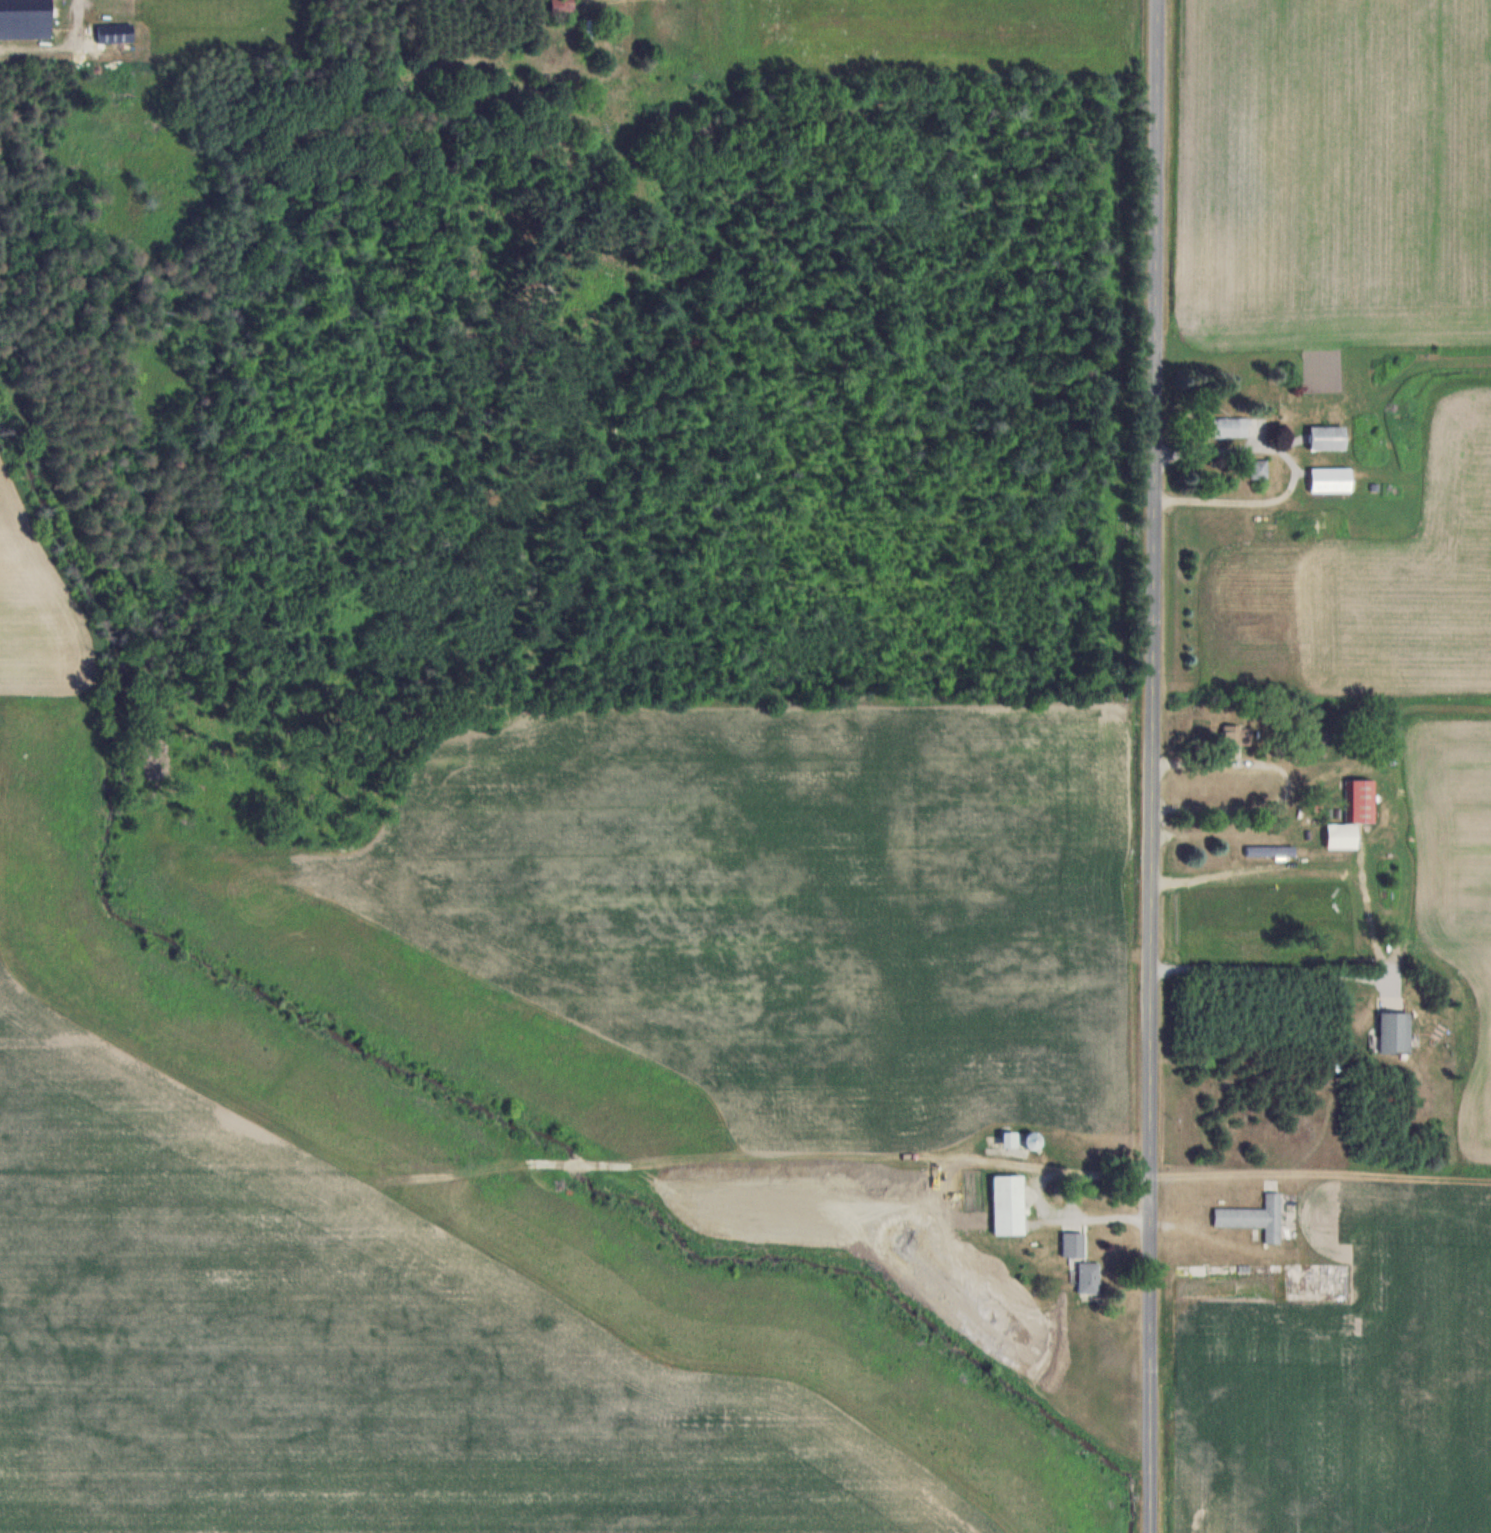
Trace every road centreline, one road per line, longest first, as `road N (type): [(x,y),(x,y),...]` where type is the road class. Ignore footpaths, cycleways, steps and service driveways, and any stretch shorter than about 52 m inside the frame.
road 1 (residential): [(1153,1532),(1158,0)]

